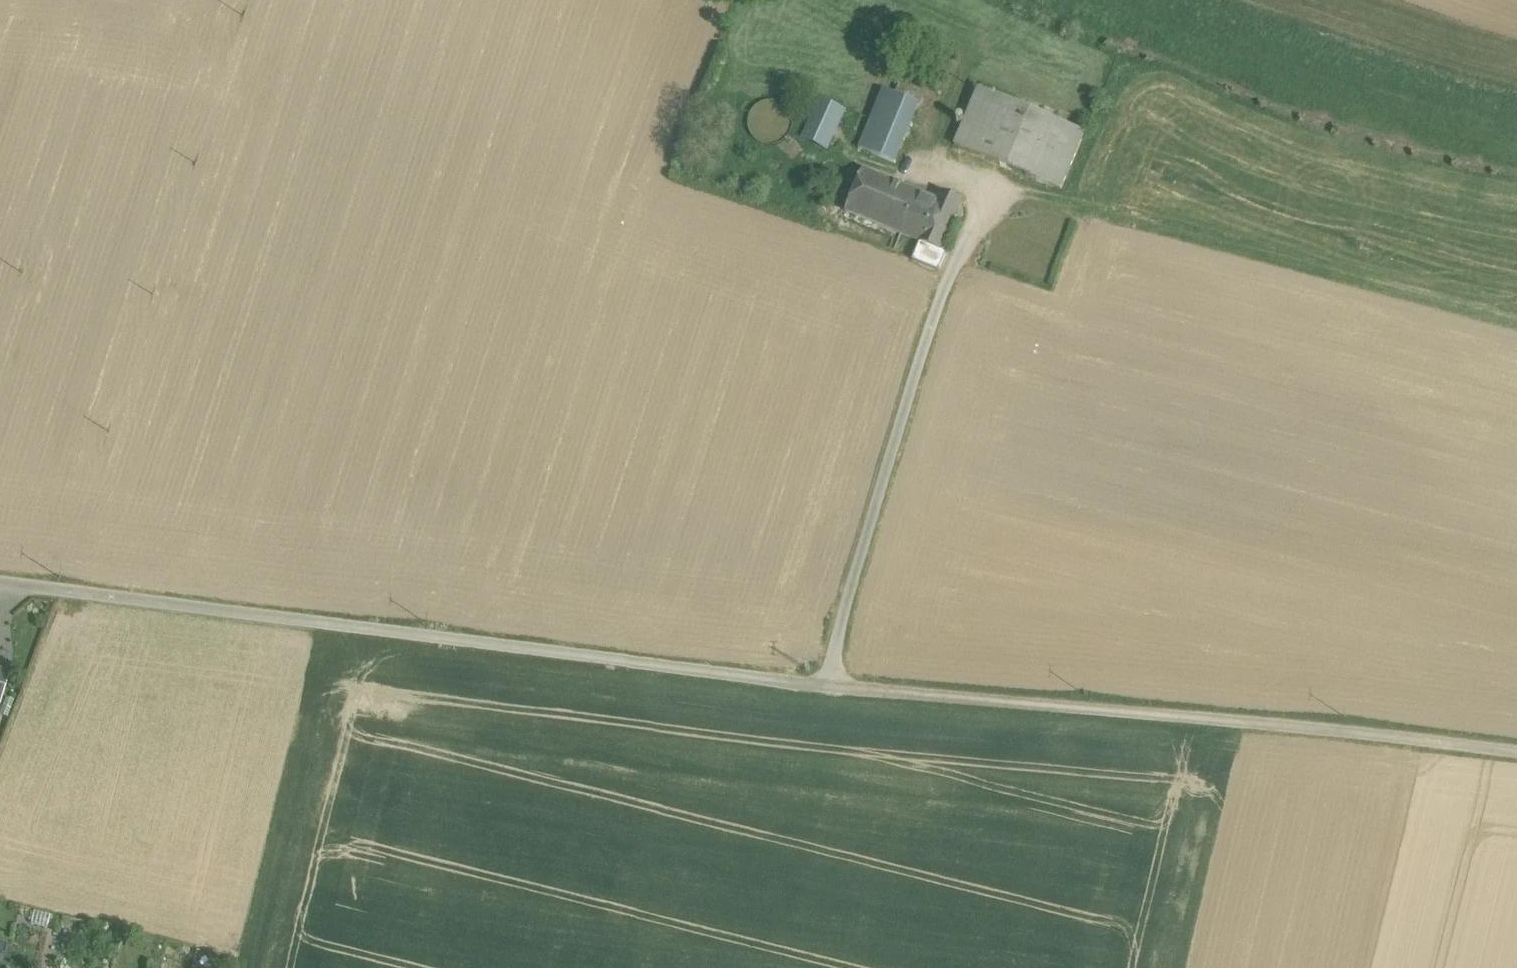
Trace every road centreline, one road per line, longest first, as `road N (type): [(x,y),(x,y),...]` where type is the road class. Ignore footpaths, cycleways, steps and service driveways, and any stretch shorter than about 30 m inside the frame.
road 1 (unclassified): [(0,590),(831,690),(1516,754)]

